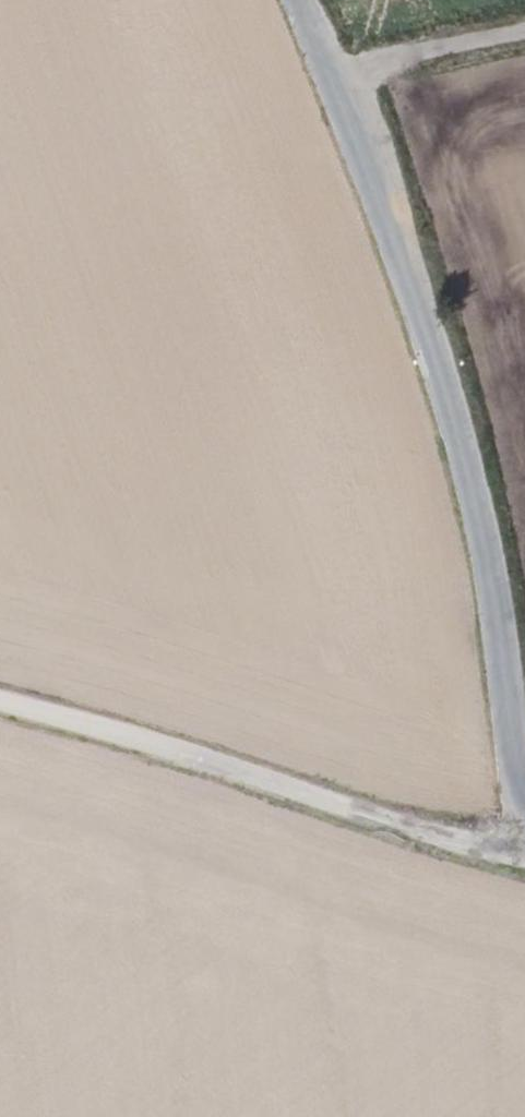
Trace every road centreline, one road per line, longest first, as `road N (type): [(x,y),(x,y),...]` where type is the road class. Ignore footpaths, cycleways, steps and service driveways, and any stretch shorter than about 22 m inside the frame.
road 1 (unclassified): [(307,0),(340,73),(476,493),(524,786)]
road 2 (track): [(0,706),(524,857)]
road 3 (track): [(524,27),(340,73)]

